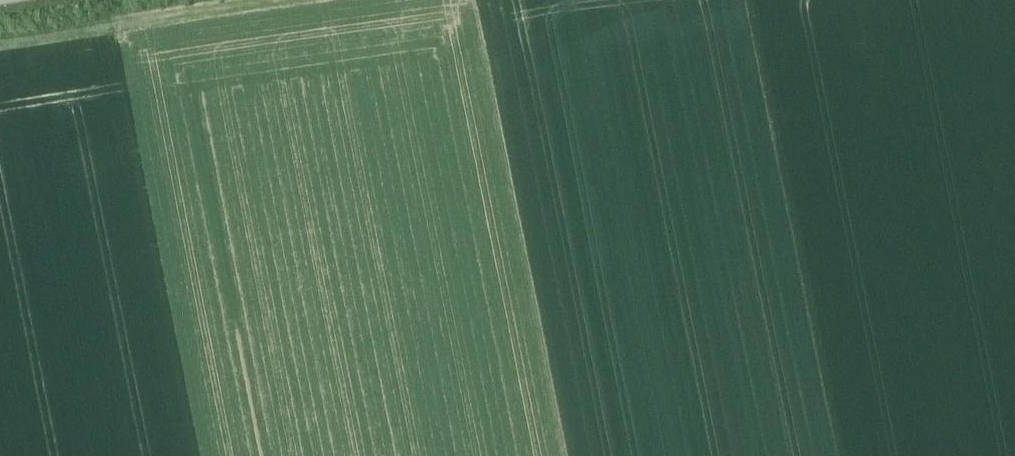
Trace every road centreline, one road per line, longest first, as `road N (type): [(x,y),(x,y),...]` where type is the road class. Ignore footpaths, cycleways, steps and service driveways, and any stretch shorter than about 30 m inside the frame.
road 1 (track): [(0,45),(305,0)]

